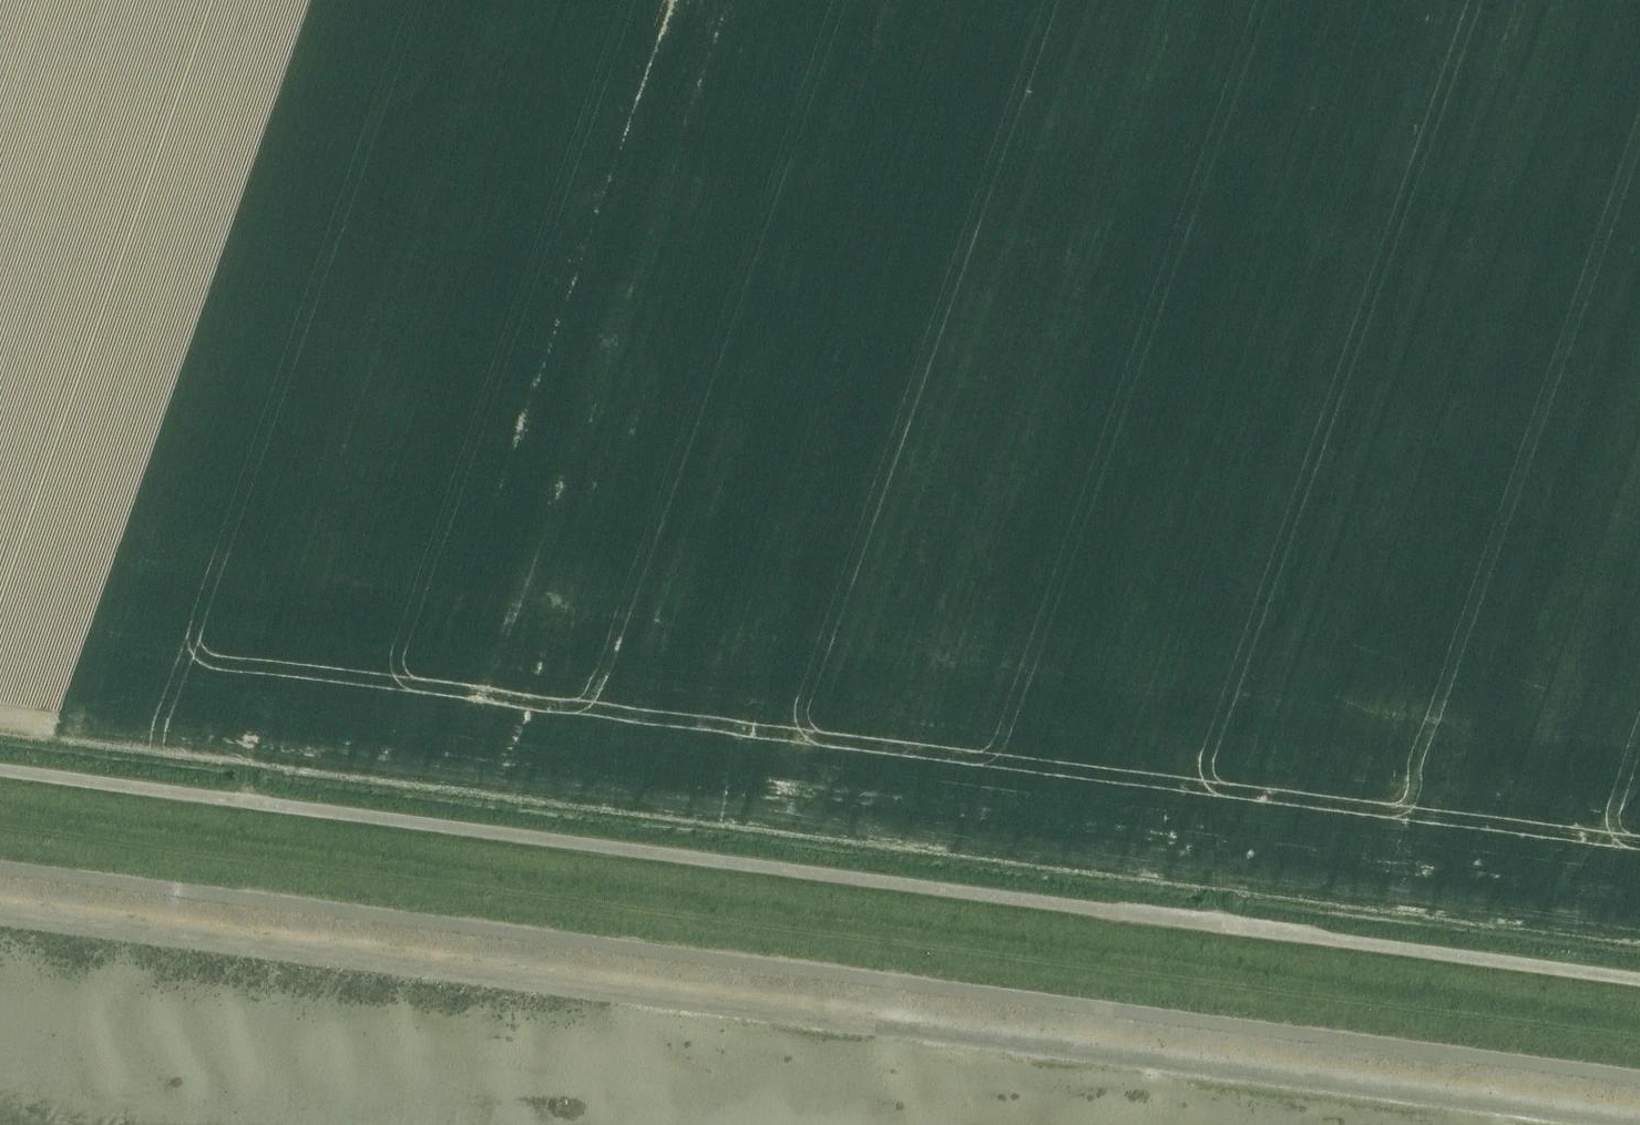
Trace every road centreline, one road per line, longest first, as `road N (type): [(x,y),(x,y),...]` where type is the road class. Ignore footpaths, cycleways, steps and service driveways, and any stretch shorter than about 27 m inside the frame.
road 1 (unclassified): [(1639,978),(0,769)]

